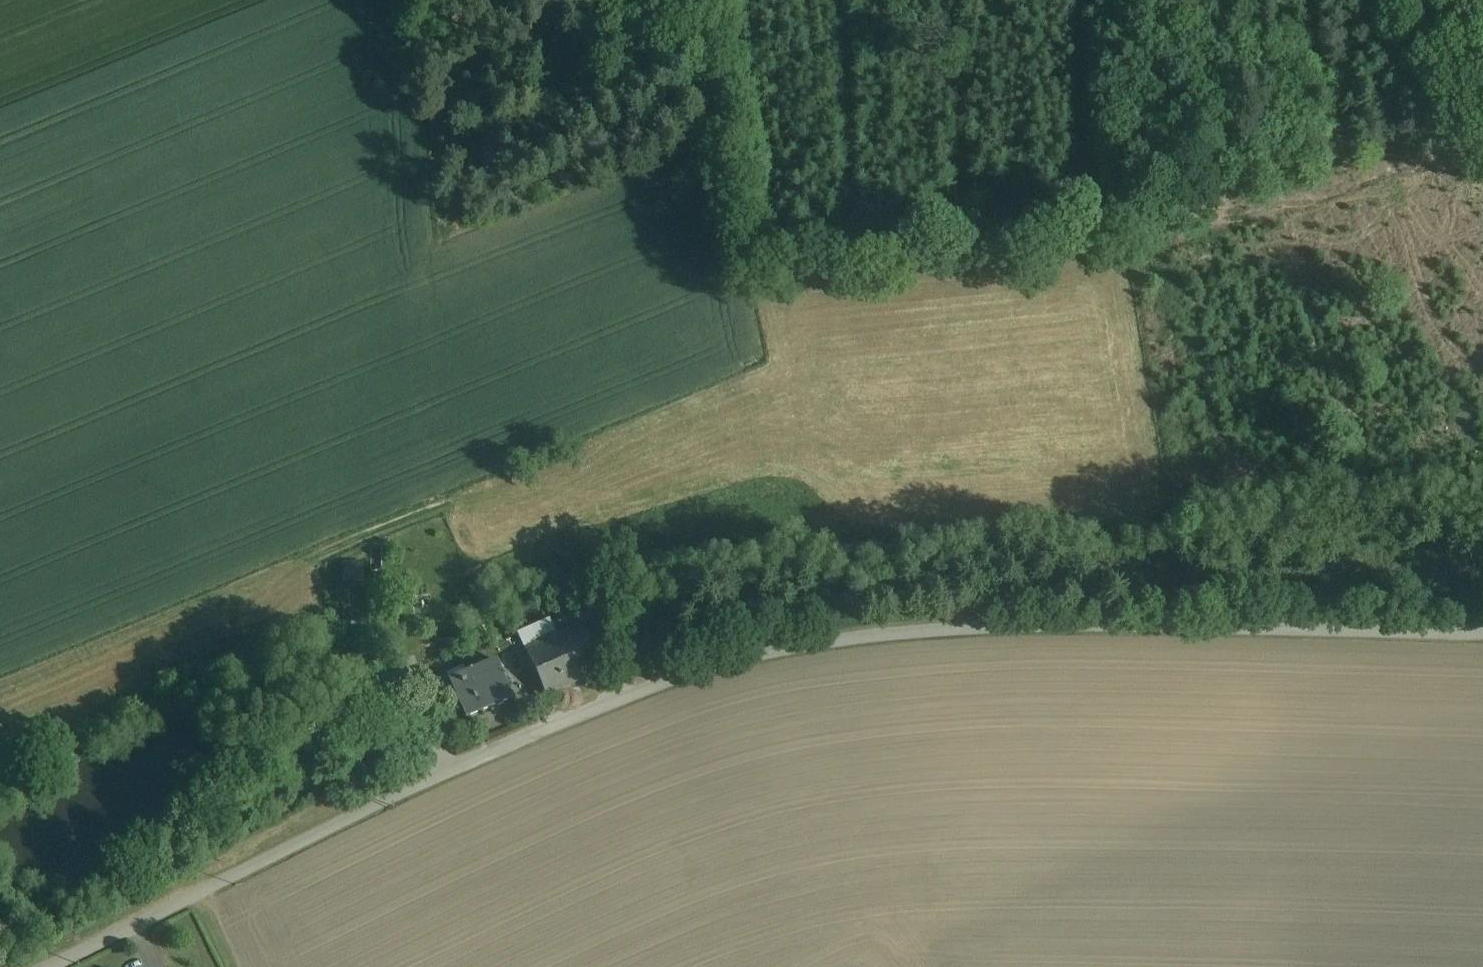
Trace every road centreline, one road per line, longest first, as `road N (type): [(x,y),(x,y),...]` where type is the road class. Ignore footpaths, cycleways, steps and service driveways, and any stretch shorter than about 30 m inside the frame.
road 1 (unclassified): [(1482,630),(1065,624),(826,643),(726,663),(622,697),(491,754),(47,966)]

